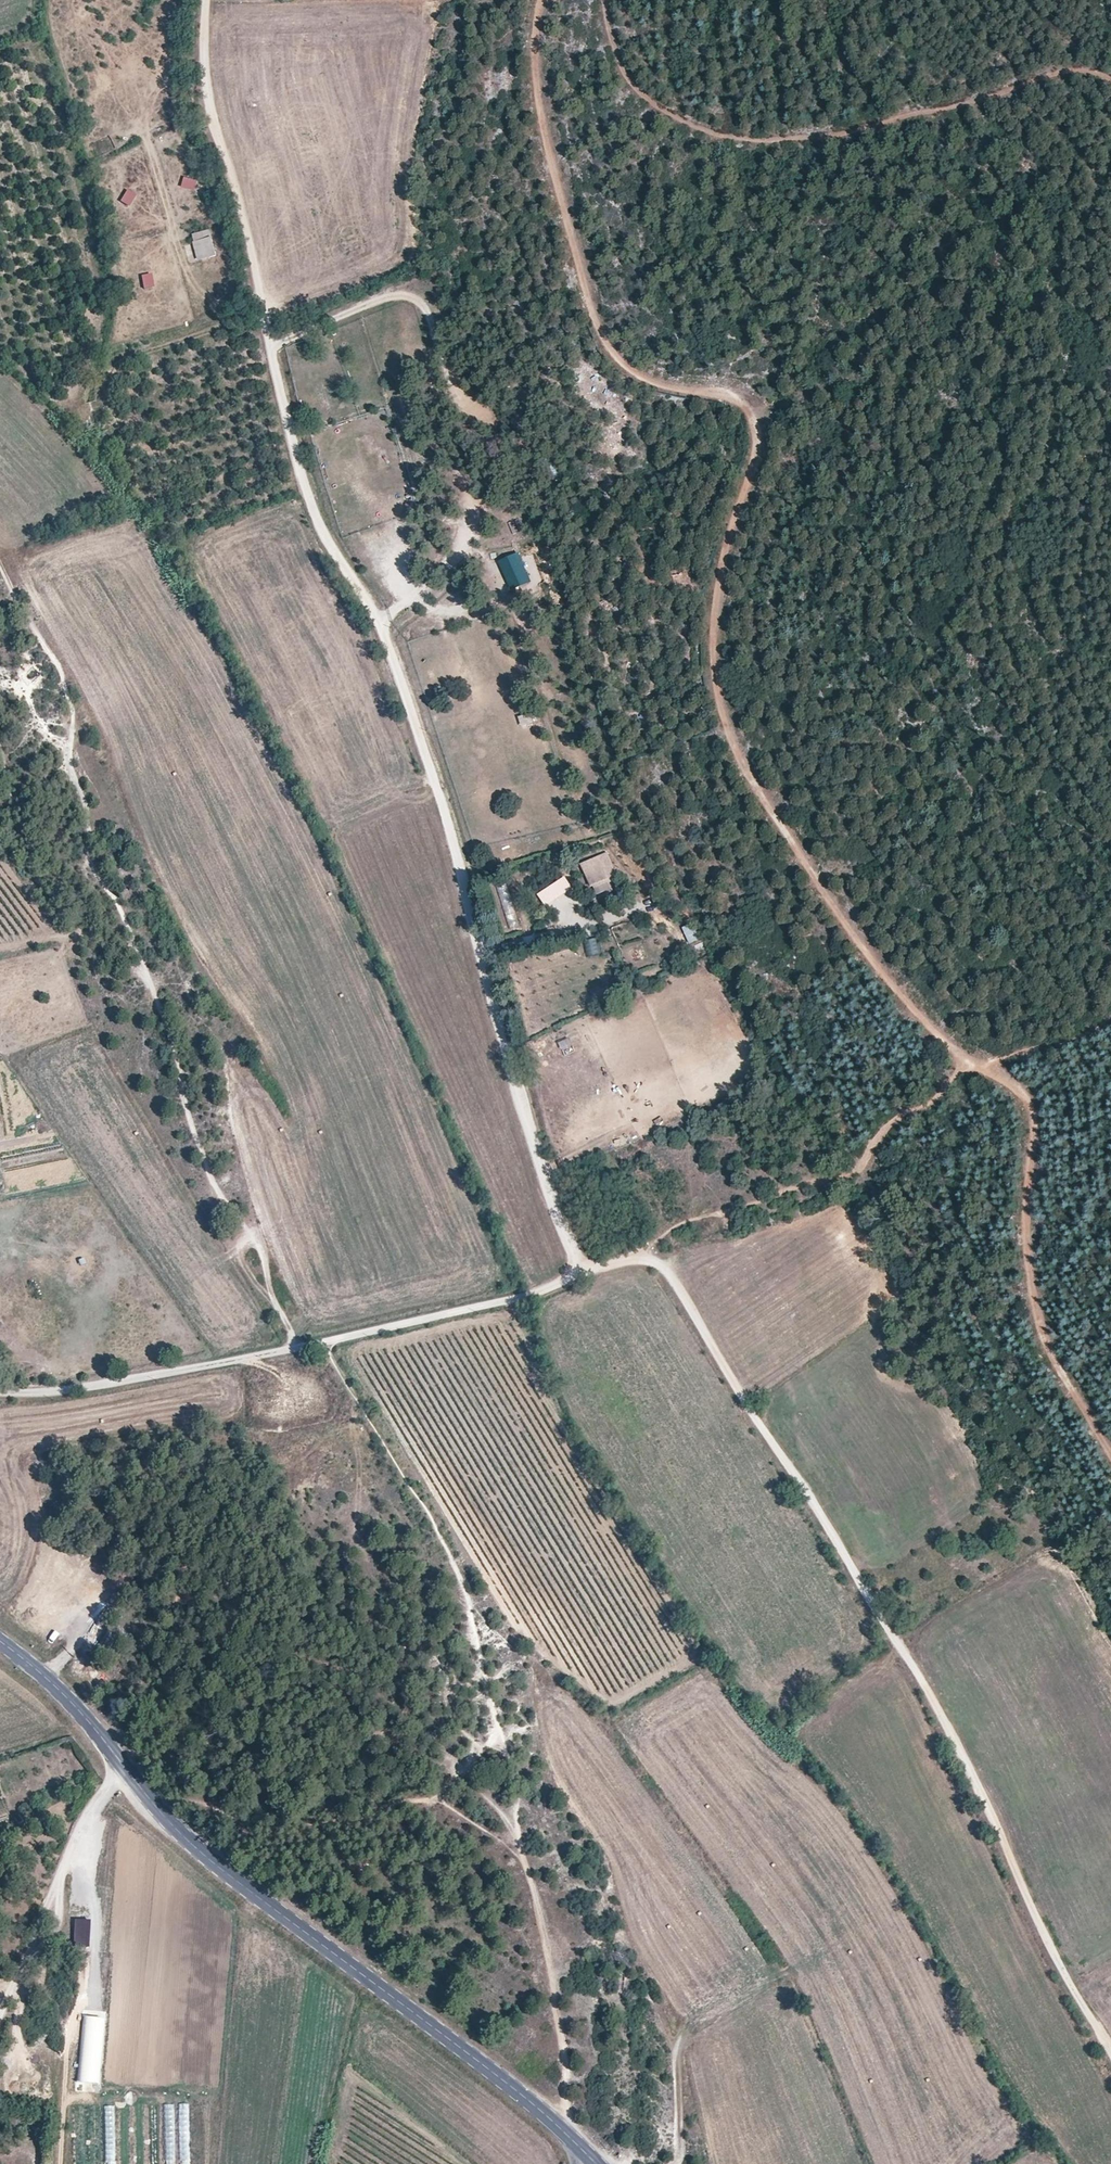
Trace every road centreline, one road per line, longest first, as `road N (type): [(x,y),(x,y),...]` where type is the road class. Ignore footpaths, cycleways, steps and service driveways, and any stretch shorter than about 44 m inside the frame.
road 1 (track): [(585,1276),(538,1150),(379,610),(307,499),(205,85),(205,0)]
road 2 (track): [(541,0),(537,101),(605,344),(626,368),(656,384),(741,400),(757,441),(715,584),(721,721),(894,988),(970,1064)]
road 3 (track): [(1110,2067),(901,1645),(663,1274),(653,1259),(638,1256)]
road 4 (track): [(0,566),(68,698),(86,849),(174,1045),(201,1158),(257,1242),(292,1346)]
road 5 (tertiary): [(596,2163),(526,2101),(210,1863),(72,1704),(0,1643)]
road 6 (track): [(638,1256),(528,1298),(71,1391),(0,1392)]
road 7 (track): [(608,0),(619,73),(679,124),(796,144),(1077,68),(1110,86)]
road 8 (track): [(970,1064),(1023,1092),(1032,1113),(1026,1242),(1041,1337),(1110,1452)]
road 9 (track): [(970,1064),(941,1093),(892,1120),(857,1171),(694,1218),(638,1256)]
road 10 (track): [(518,1845),(556,1998),(567,2097),(561,2129)]
road 11 (track): [(269,348),(388,296),(414,300),(430,313),(468,415)]
road 12 (track): [(0,2017),(76,1830),(124,1769)]

